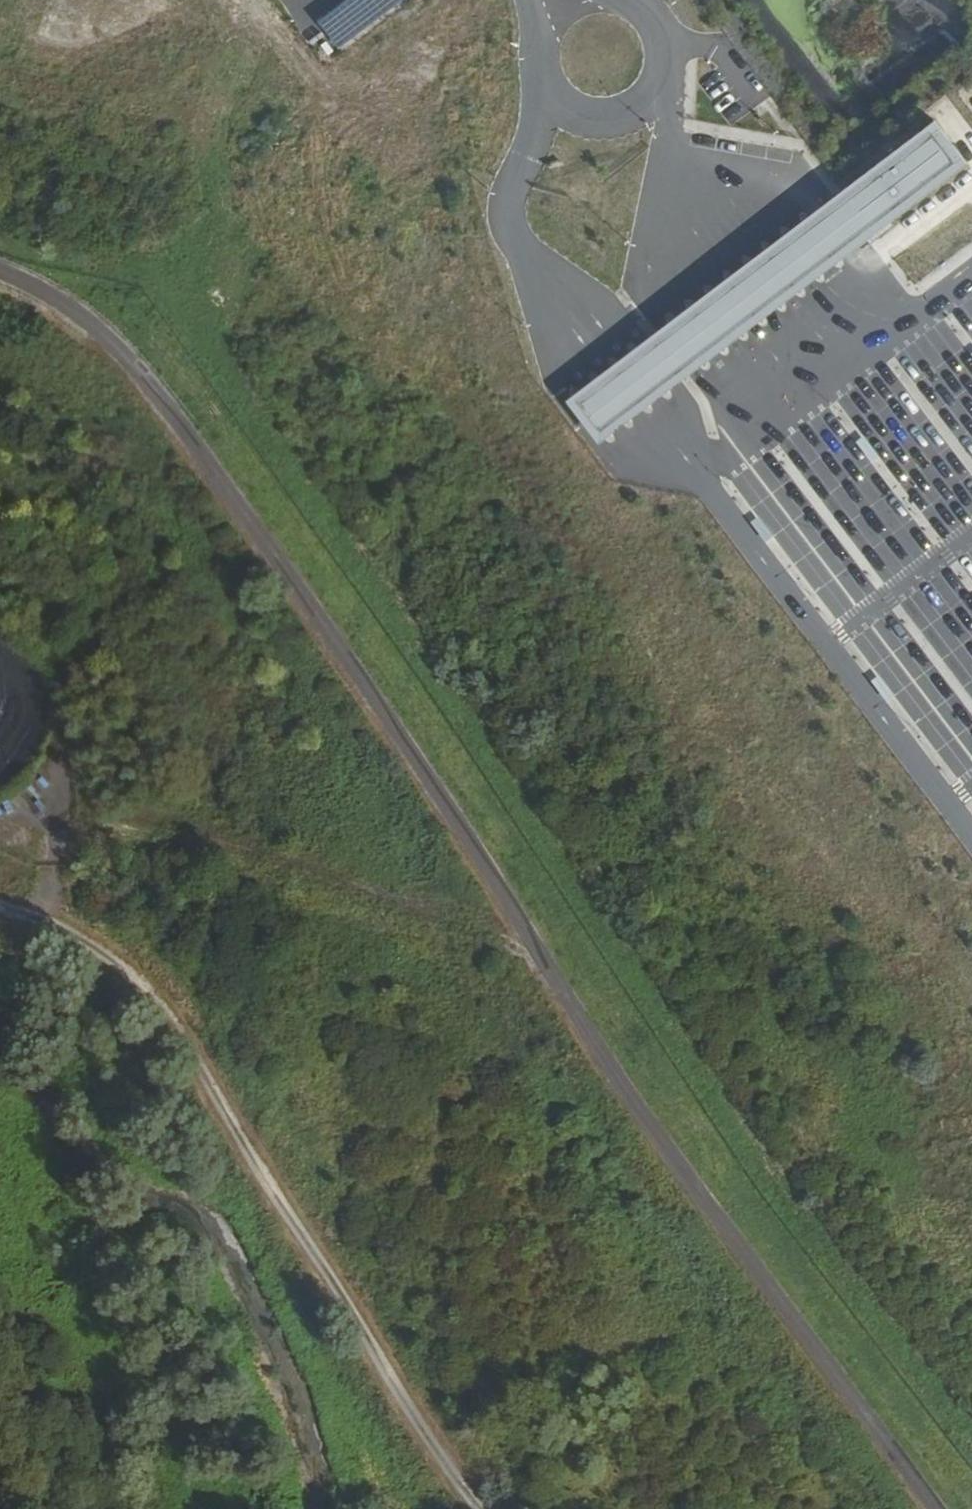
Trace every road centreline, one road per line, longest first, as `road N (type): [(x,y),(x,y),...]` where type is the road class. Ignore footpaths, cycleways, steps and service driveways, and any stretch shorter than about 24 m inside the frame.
road 1 (track): [(0,901),(116,965),(194,1059),(477,1508)]
road 2 (unclassified): [(523,0),(555,101),(594,123),(626,118),(660,93),(666,58),(658,27),(631,0)]
road 3 (track): [(59,805),(53,930)]

